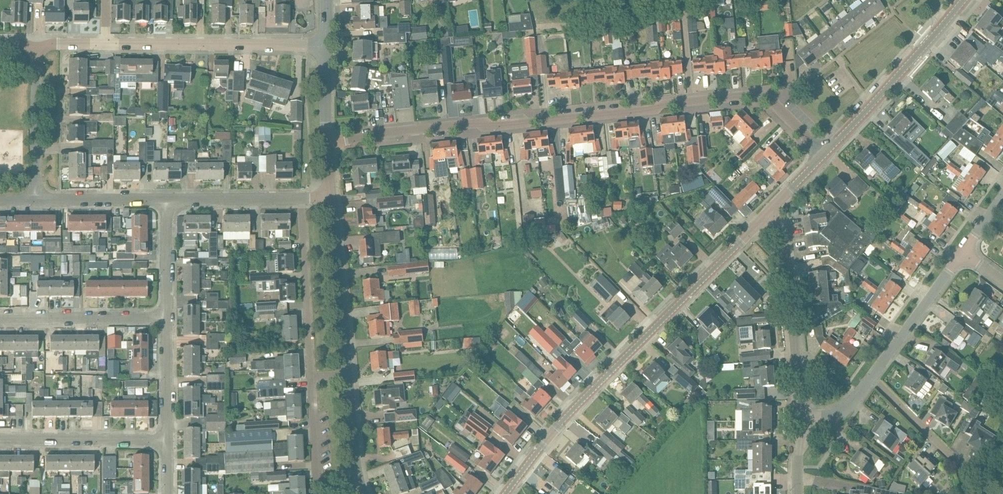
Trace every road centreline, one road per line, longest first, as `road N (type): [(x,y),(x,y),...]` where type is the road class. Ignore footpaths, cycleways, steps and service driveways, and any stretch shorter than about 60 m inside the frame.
road 1 (unclassified): [(504,493),(773,209)]
road 2 (residential): [(691,101),(329,143)]
road 3 (residential): [(311,493),(305,196)]
road 4 (residential): [(361,482),(333,196)]
road 5 (unclassified): [(324,42),(102,43)]
road 6 (unclassified): [(809,415),(797,400),(773,209)]
road 7 (unclassified): [(825,153),(963,0)]
road 8 (residential): [(0,441),(169,443)]
road 9 (residential): [(0,317),(168,316)]
road 10 (residential): [(33,199),(35,42)]
road 11 (residential): [(825,153),(764,96),(691,101)]
road 12 (residential): [(871,377),(961,253)]
road 13 (residential): [(966,493),(945,450),(871,377)]
road 14 (residential): [(535,17),(682,6)]
road 15 (residential): [(168,198),(305,196)]
road 16 (residential): [(33,199),(168,198)]
road 17 (residential): [(169,443),(168,316)]

